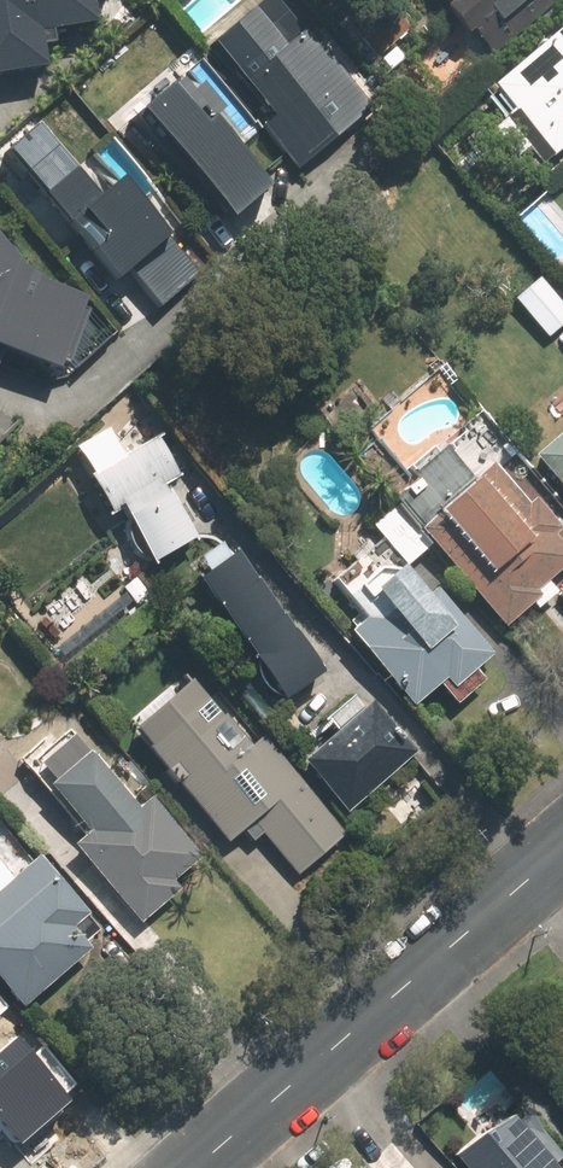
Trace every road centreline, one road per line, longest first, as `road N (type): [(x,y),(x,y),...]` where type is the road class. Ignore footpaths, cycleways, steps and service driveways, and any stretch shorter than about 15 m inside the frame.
road 1 (tertiary): [(562,849),(193,1167)]

